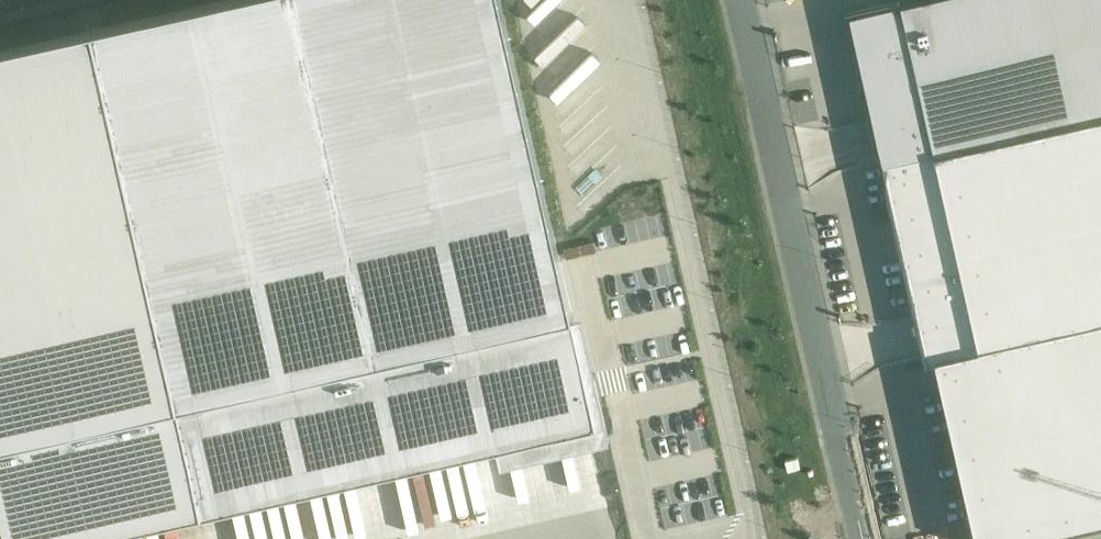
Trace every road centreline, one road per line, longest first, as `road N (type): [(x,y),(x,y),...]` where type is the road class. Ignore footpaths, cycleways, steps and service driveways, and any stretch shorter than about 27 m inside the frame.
road 1 (unclassified): [(740,0),(857,538)]

